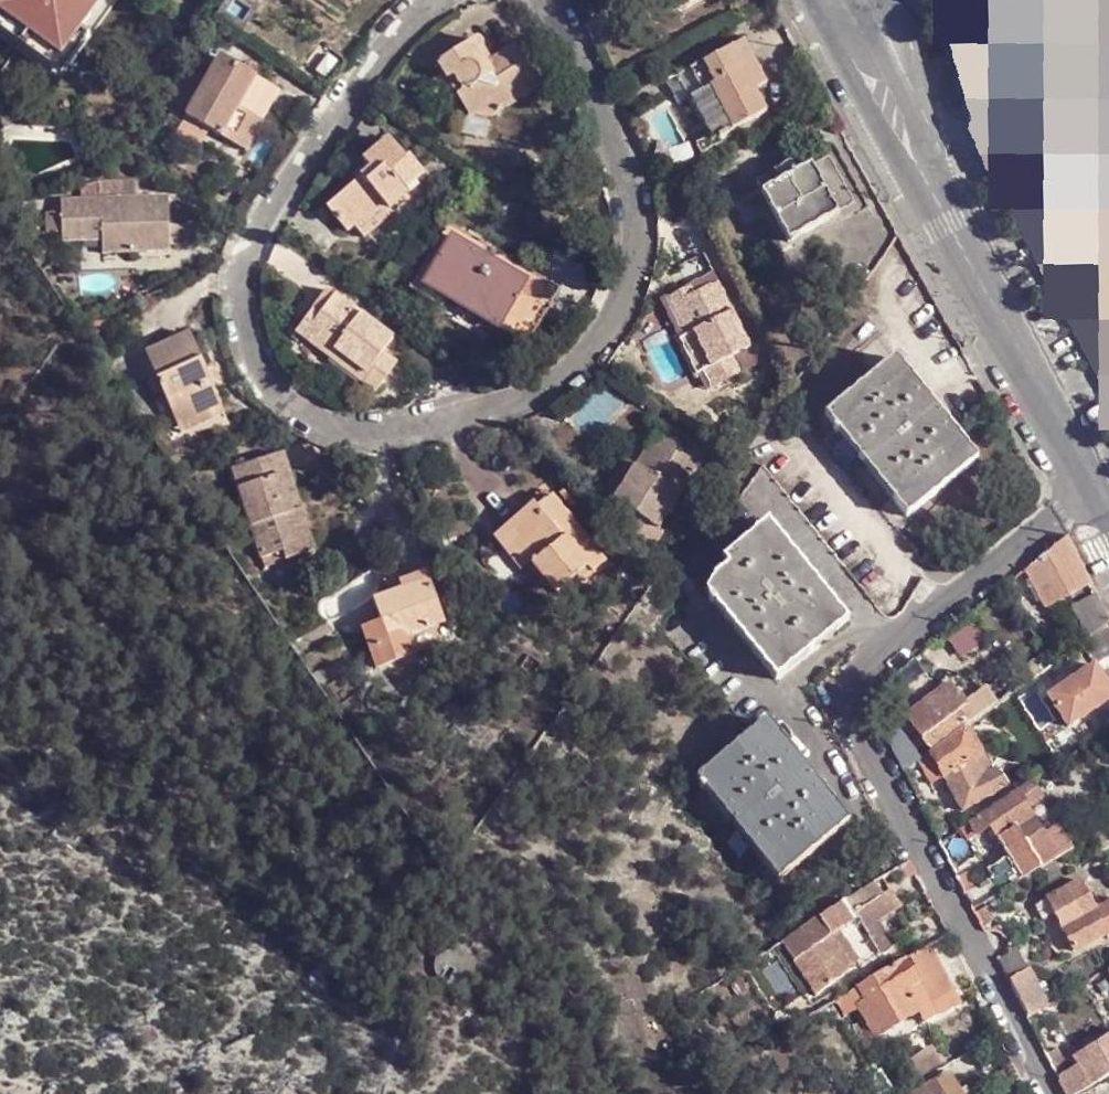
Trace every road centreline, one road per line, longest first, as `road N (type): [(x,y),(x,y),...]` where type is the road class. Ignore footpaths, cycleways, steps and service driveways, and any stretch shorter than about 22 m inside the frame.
road 1 (residential): [(1099,489),(839,694),(1045,1093)]
road 2 (residential): [(1099,489),(830,0)]

